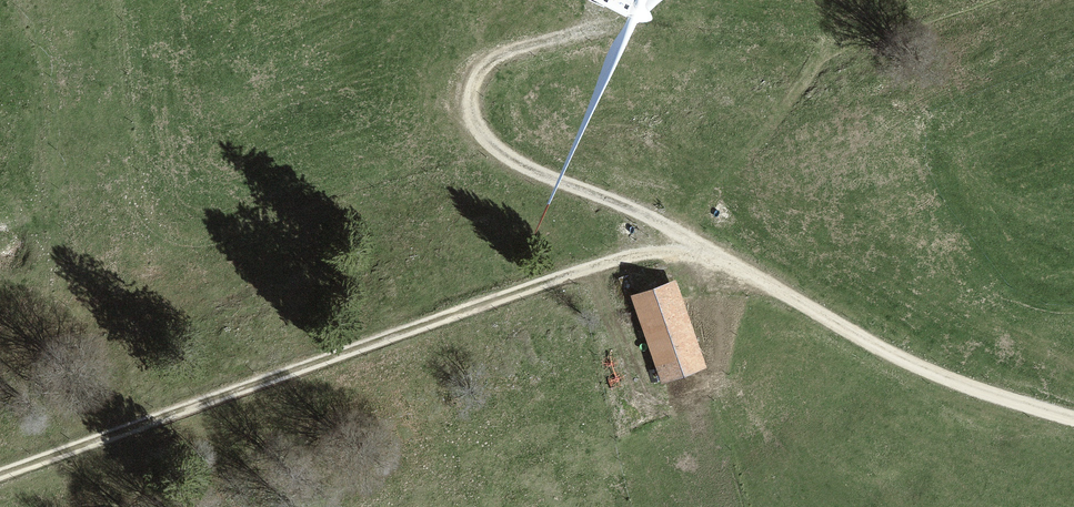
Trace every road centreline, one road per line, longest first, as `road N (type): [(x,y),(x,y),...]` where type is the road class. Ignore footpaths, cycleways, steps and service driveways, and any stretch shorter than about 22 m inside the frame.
road 1 (track): [(0,476),(623,257),(703,250)]
road 2 (track): [(703,250),(824,316),(901,377),(1073,429)]
road 3 (track): [(655,220),(515,164),(480,136),(470,97),(486,65),(598,29)]

